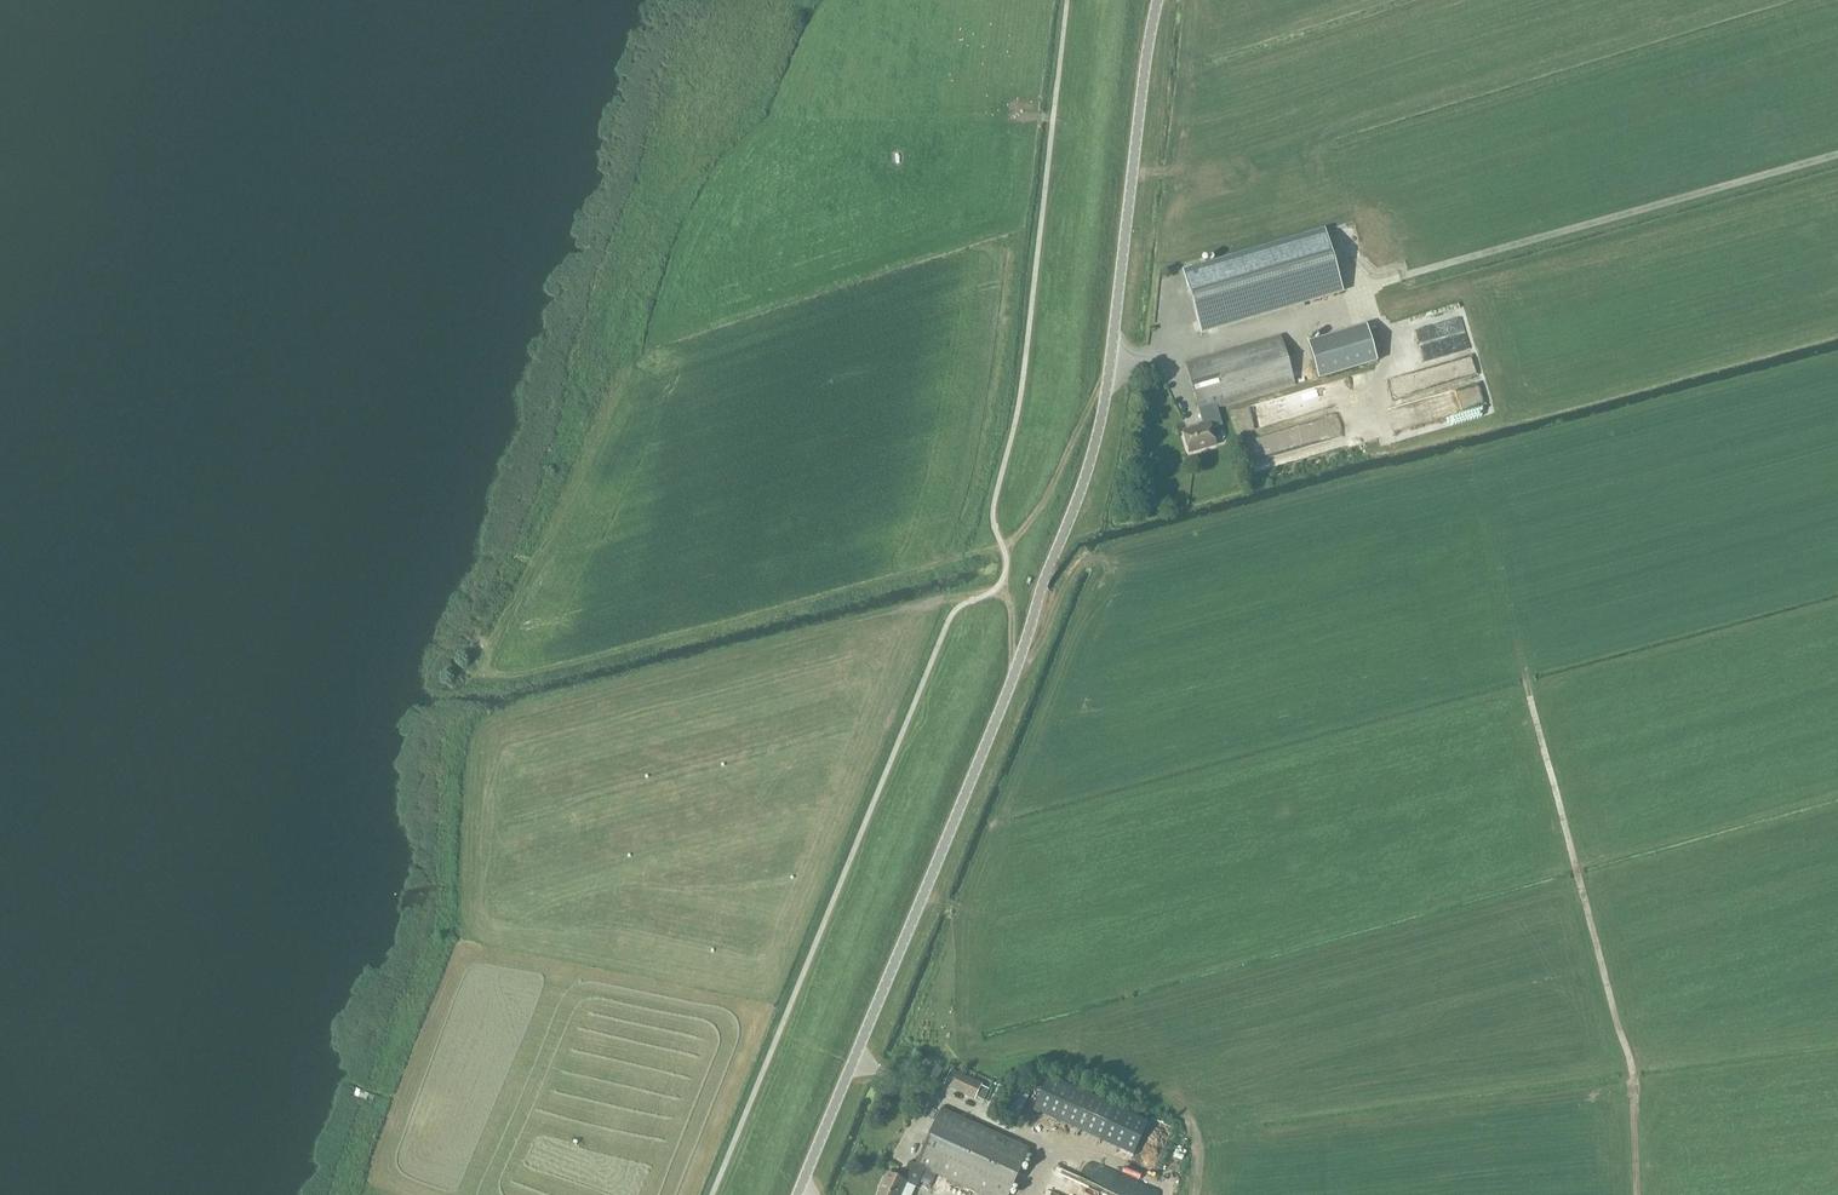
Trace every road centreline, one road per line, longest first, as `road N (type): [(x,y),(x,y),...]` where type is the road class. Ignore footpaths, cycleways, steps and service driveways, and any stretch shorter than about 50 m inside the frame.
road 1 (unclassified): [(796,1194),(1015,677),(1099,436),(1158,0)]

